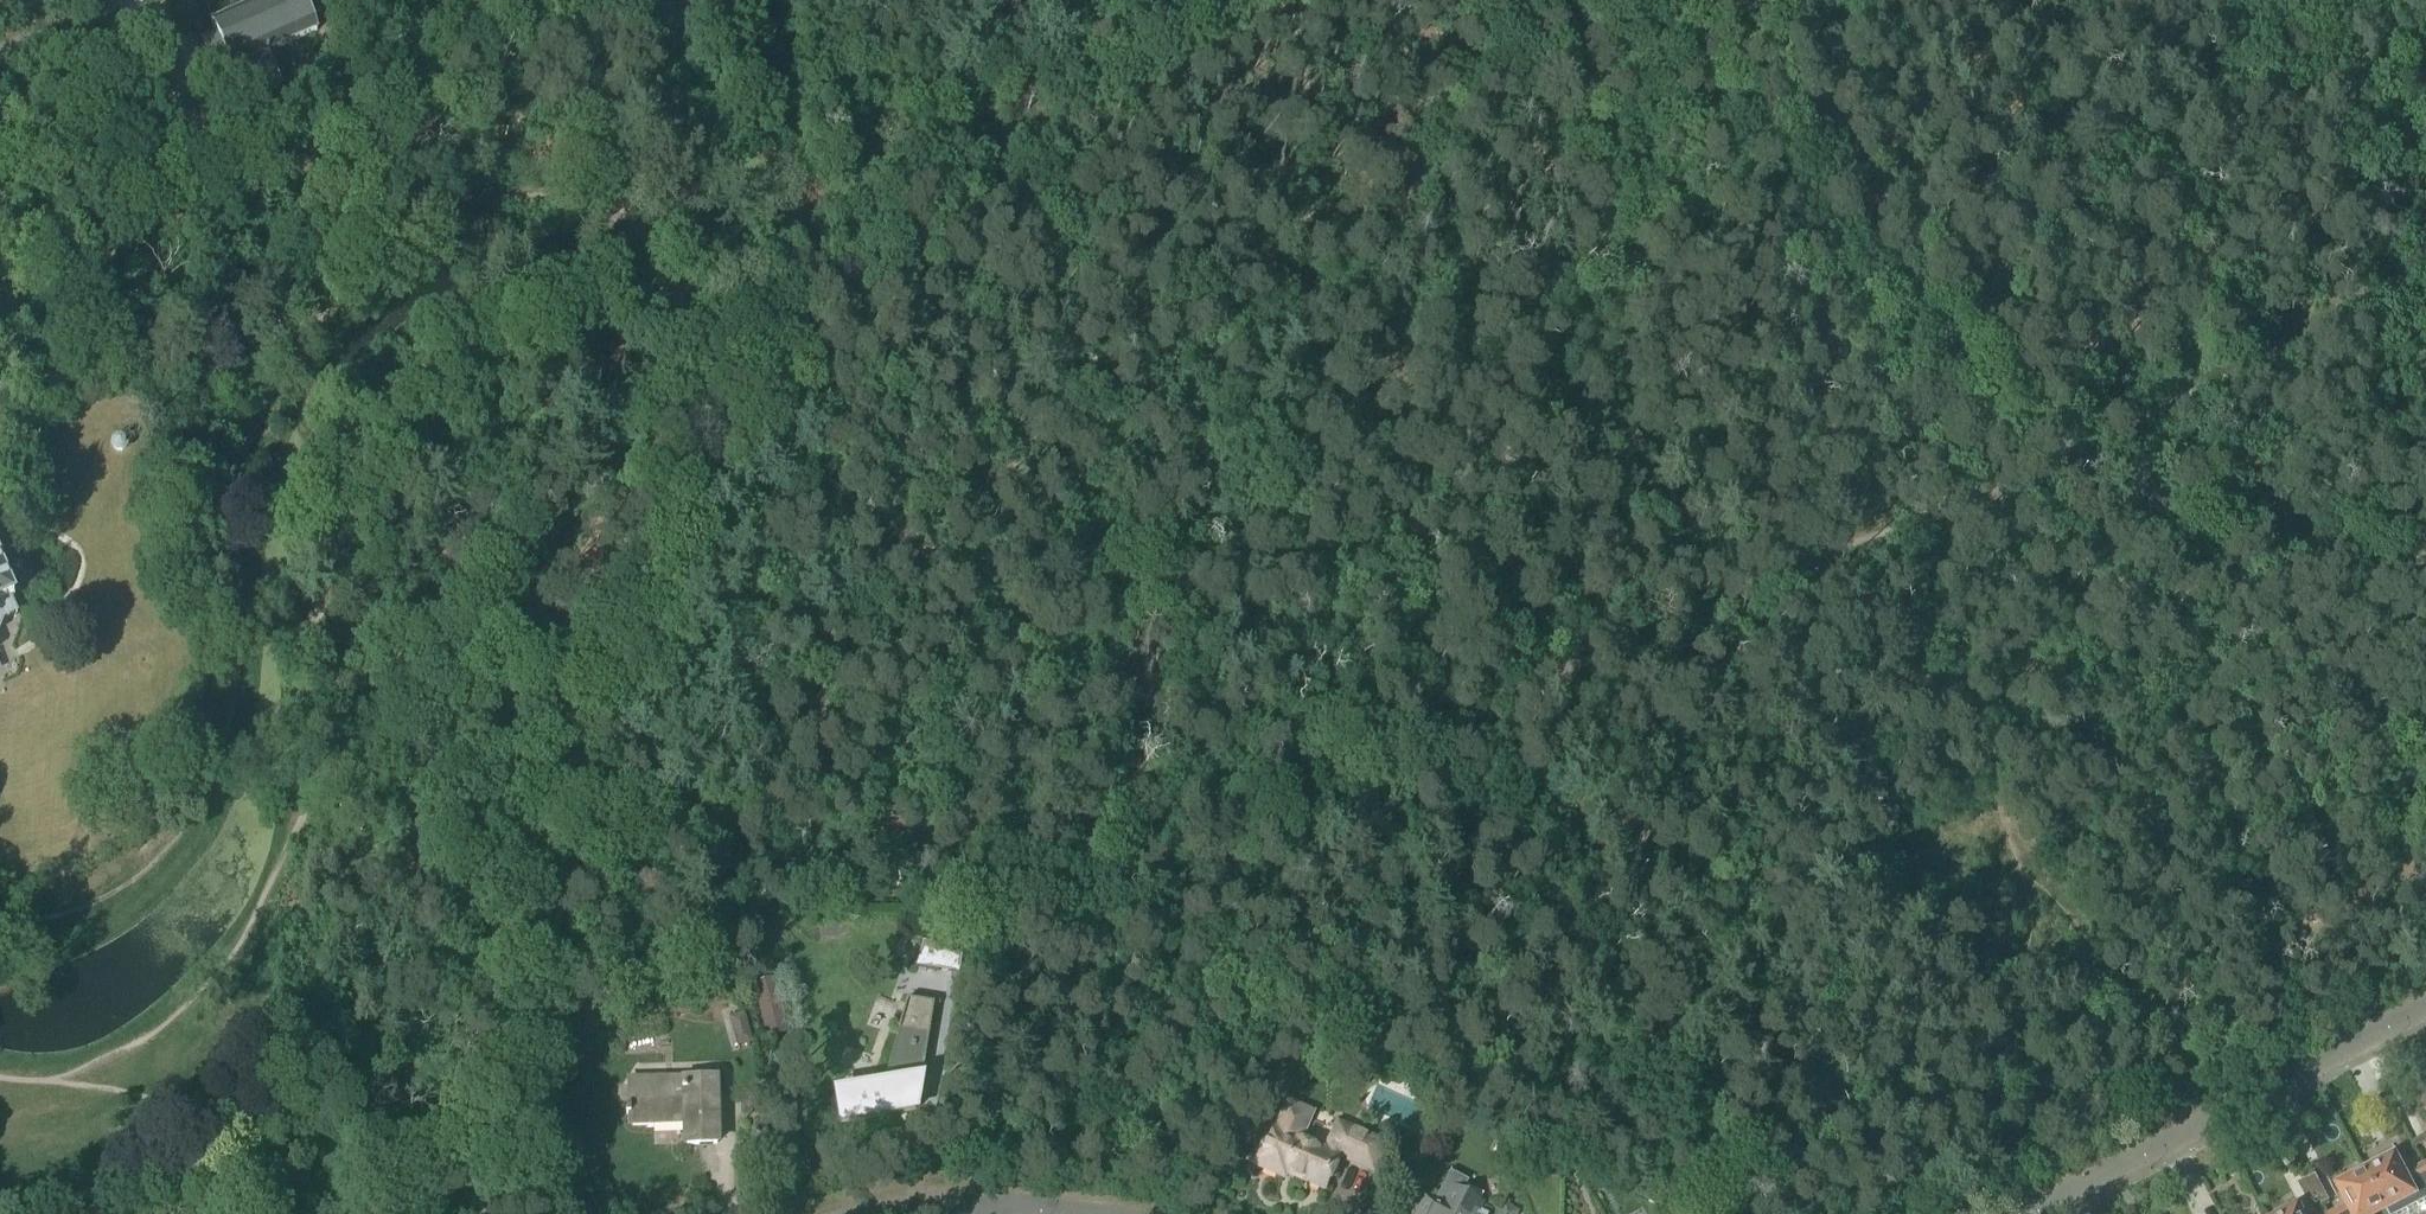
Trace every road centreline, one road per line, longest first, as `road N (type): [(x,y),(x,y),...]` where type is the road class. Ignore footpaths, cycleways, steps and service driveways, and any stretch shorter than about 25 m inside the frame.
road 1 (residential): [(2425,572),(2355,564),(2212,521),(2162,502),(2063,443),(1618,0)]
road 2 (residential): [(2031,1213),(2425,1004)]
road 3 (track): [(2063,443),(2425,284)]
road 4 (residential): [(895,1213),(1021,1204),(1080,1213)]

